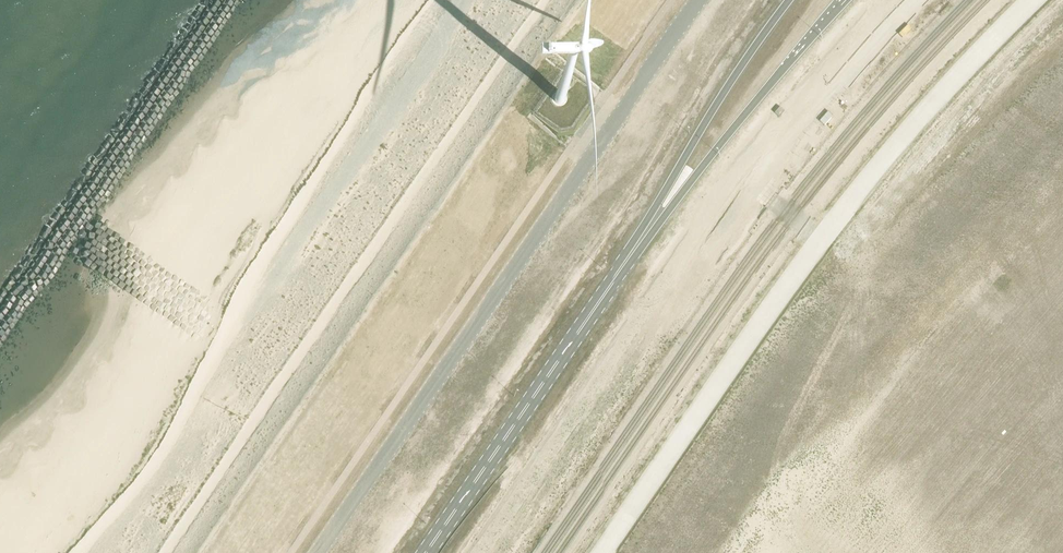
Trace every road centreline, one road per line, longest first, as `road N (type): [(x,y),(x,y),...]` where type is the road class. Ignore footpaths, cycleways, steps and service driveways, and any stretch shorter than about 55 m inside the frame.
road 1 (unclassified): [(702,0),(319,552)]
road 2 (secondary): [(632,255),(427,552)]
road 3 (unclassified): [(652,552),(861,259)]
road 4 (secondary): [(632,255),(851,0)]
road 5 (secondary): [(792,0),(710,119),(632,255)]
road 6 (unclassified): [(1062,73),(922,187),(861,259)]
road 7 (unclassified): [(861,259),(1062,100)]

